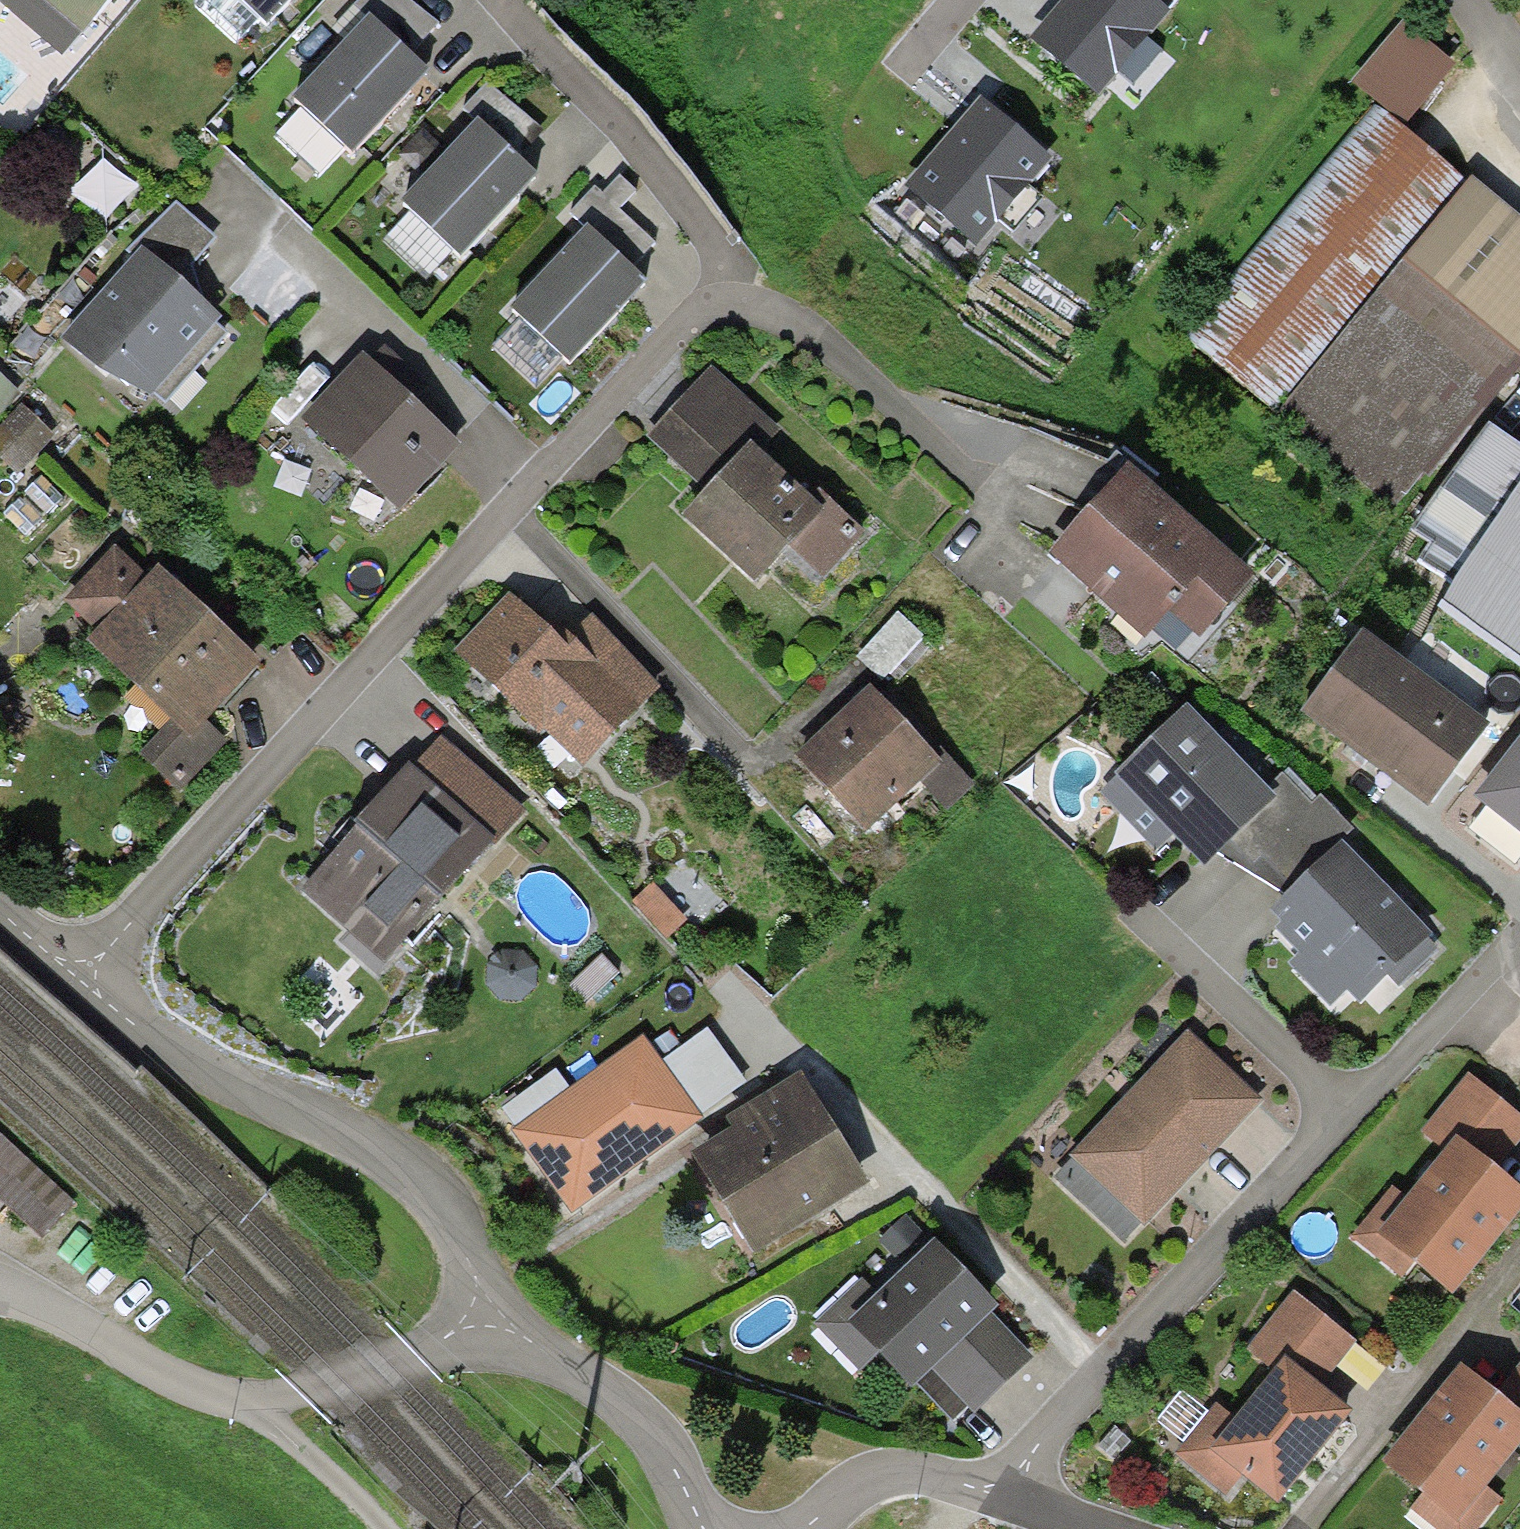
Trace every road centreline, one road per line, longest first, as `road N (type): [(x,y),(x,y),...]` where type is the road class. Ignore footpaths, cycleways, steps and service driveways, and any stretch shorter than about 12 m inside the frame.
road 1 (residential): [(73,982),(671,330),(721,303),(771,314),(970,489)]
road 2 (residential): [(1001,1490),(1502,959)]
road 3 (residential): [(73,982),(187,1076),(308,1118),(412,1181),(467,1263),(475,1315)]
road 4 (residential): [(475,1315),(428,1350),(335,1384),(281,1401),(229,1402),(0,1296)]
road 5 (residential): [(698,1528),(605,1395),(475,1315)]
road 6 (residential): [(1001,1490),(900,1473),(855,1482),(797,1528)]

